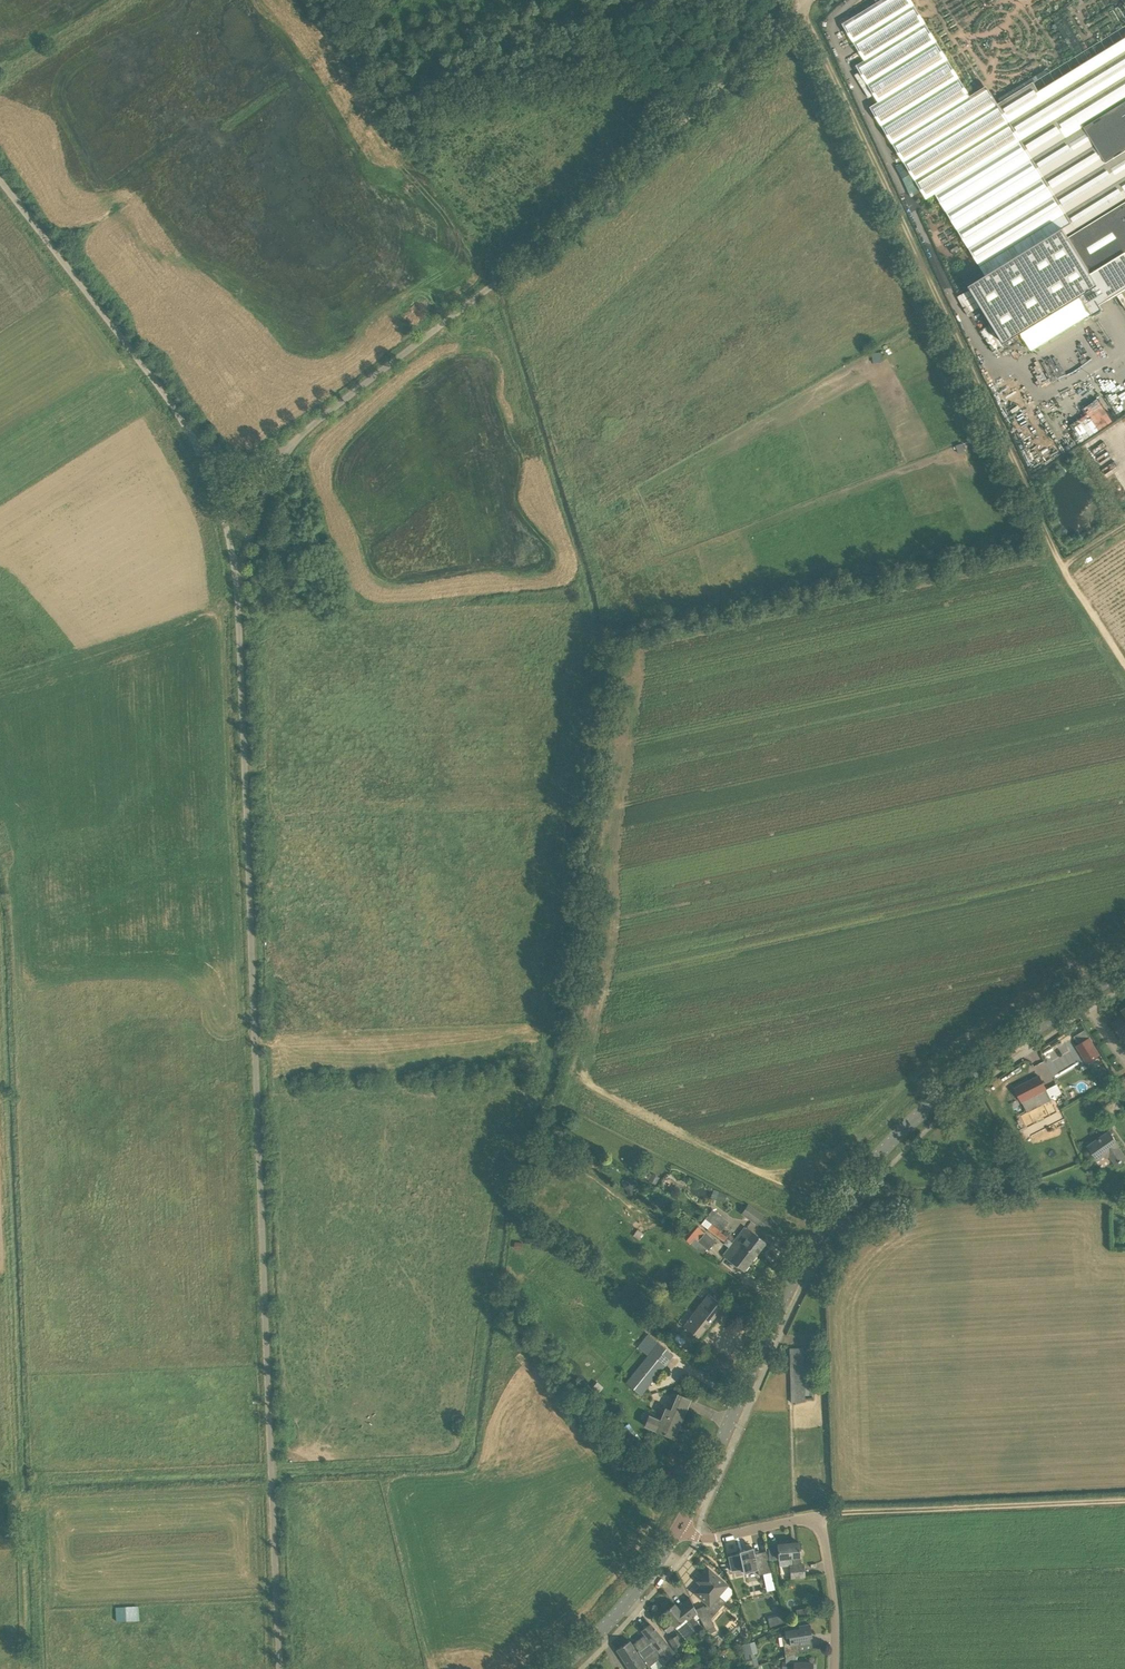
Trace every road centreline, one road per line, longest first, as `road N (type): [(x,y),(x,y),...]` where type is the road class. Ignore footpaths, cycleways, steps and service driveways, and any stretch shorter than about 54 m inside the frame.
road 1 (unclassified): [(280,1668),(242,613)]
road 2 (track): [(1124,663),(1051,546),(797,0)]
road 3 (tertiary): [(1124,969),(932,1103),(868,1167),(787,1292),(679,1527)]
road 4 (unclassified): [(284,448),(607,196),(814,0)]
road 5 (unclassified): [(198,446),(0,180)]
road 6 (residential): [(834,1668),(835,1612),(815,1517),(697,1537)]
road 7 (track): [(1039,1185),(846,1194)]
road 8 (tertiary): [(679,1527),(660,1562),(563,1668)]
road 9 (track): [(815,1517),(990,1506)]
road 10 (unclassified): [(242,613),(229,532),(198,446)]
road 11 (unclassified): [(242,613),(242,563),(284,448)]
road 12 (track): [(1124,1501),(990,1506)]

